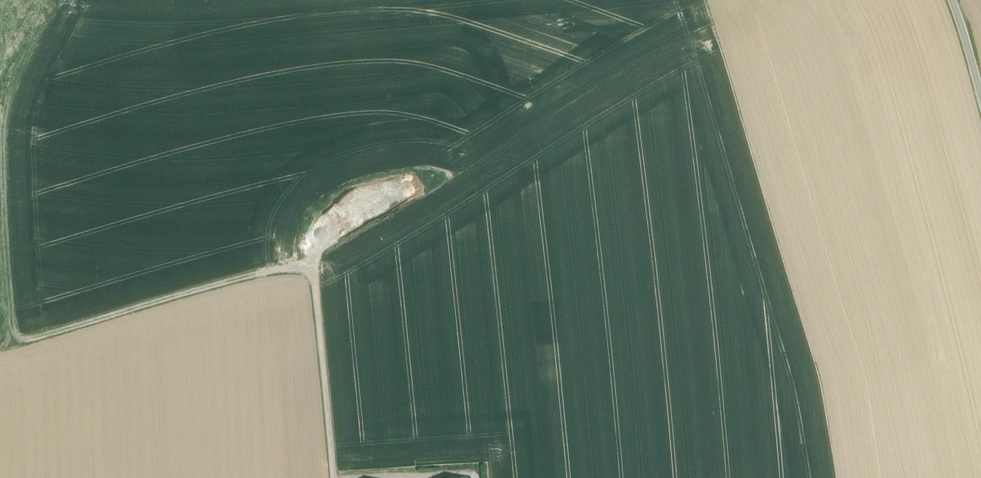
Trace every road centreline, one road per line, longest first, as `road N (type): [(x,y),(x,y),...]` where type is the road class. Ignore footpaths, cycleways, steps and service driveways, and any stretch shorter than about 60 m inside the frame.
road 1 (track): [(59,56),(7,104),(1,121),(14,329),(31,337),(251,274),(303,268),(314,275),(334,477)]

